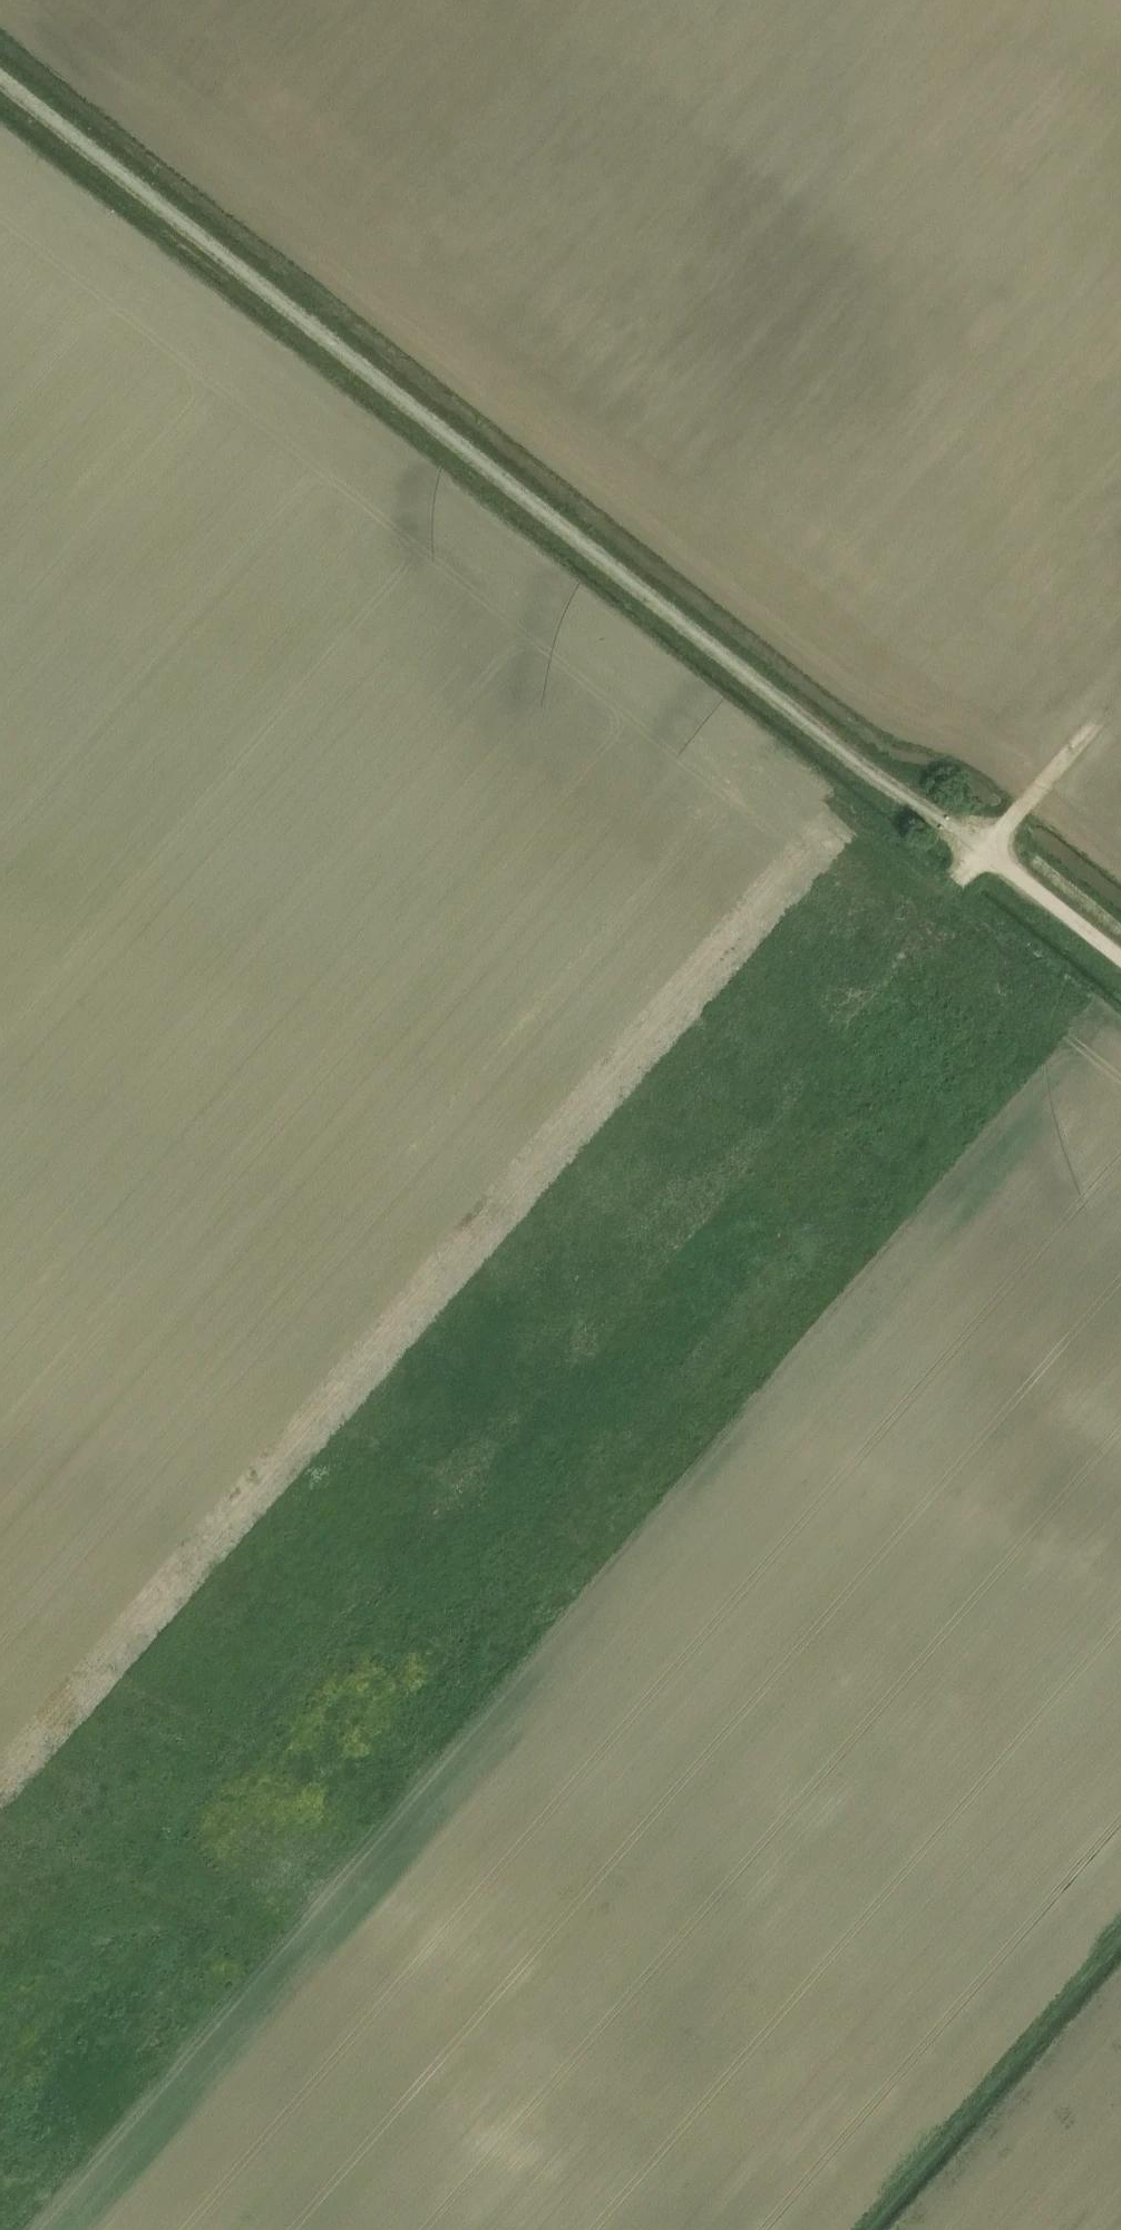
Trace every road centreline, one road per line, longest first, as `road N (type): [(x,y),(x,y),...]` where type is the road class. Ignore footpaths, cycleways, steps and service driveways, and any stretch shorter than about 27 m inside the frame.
road 1 (unclassified): [(1120,955),(988,851)]

